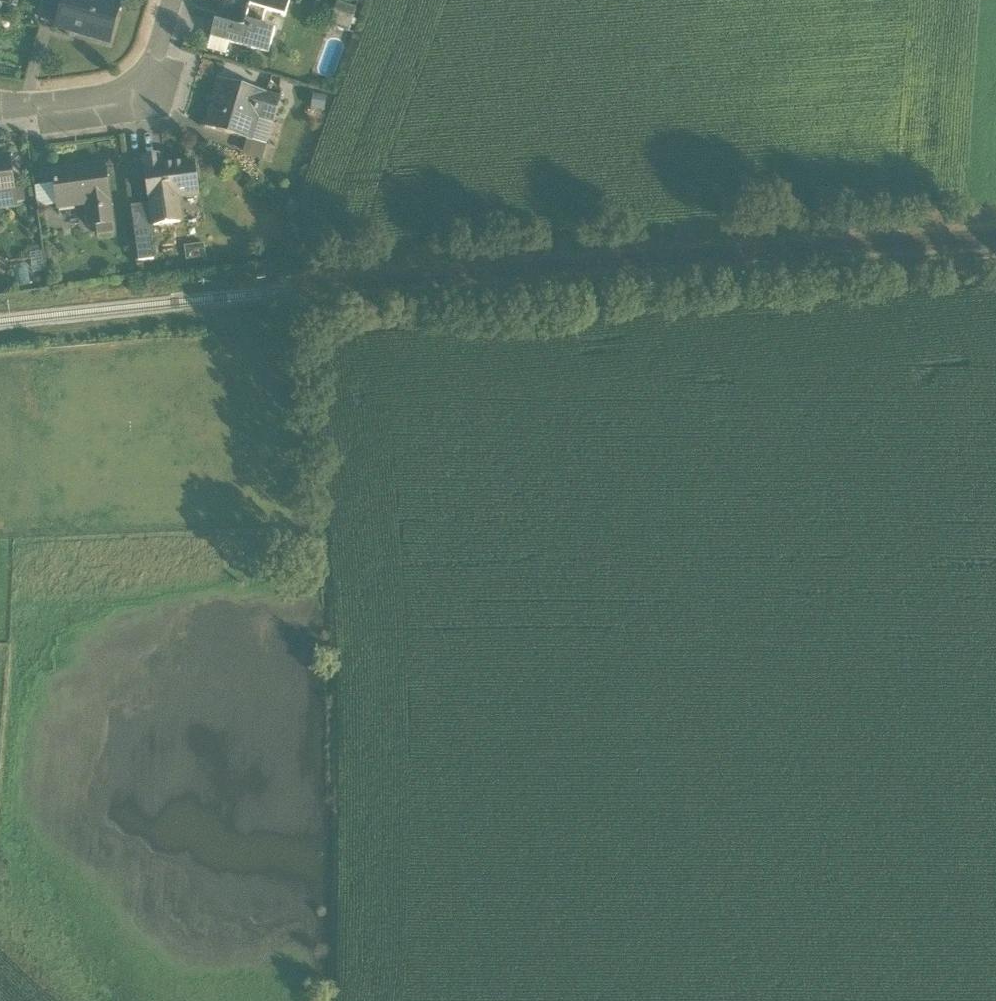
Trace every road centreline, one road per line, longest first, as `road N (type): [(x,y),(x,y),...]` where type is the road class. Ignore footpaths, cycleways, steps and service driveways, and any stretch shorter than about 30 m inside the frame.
road 1 (track): [(995,263),(320,312),(294,305),(0,337)]
road 2 (residential): [(170,0),(138,99),(48,114),(0,107)]

